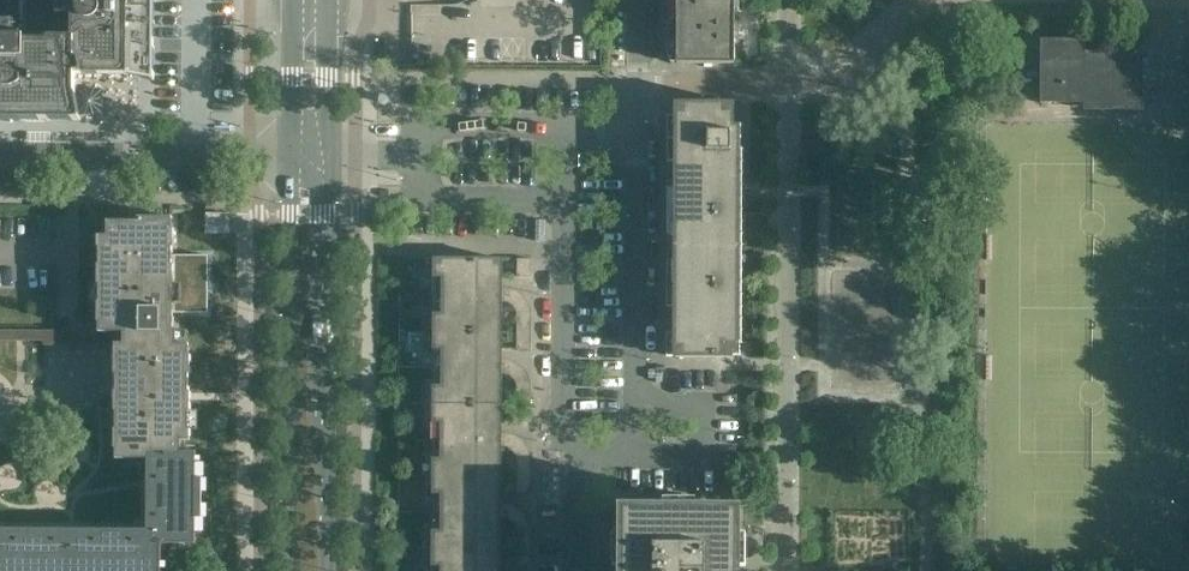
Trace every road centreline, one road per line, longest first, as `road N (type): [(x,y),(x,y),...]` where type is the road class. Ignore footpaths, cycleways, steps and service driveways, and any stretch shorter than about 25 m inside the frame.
road 1 (tertiary): [(328,570),(323,159)]
road 2 (tertiary): [(290,160),(287,570)]
road 3 (residential): [(290,160),(0,157)]
road 4 (residential): [(635,404),(636,127)]
road 5 (residential): [(579,456),(564,442),(567,200)]
road 6 (residential): [(634,457),(705,458),(706,405),(635,404)]
road 7 (residential): [(567,200),(419,199),(419,156)]
road 8 (residential): [(419,156),(420,126),(567,127)]
road 9 (tertiary): [(291,0),(290,160)]
road 10 (tertiary): [(323,159),(322,0)]
road 11 (residential): [(636,127),(639,0)]

